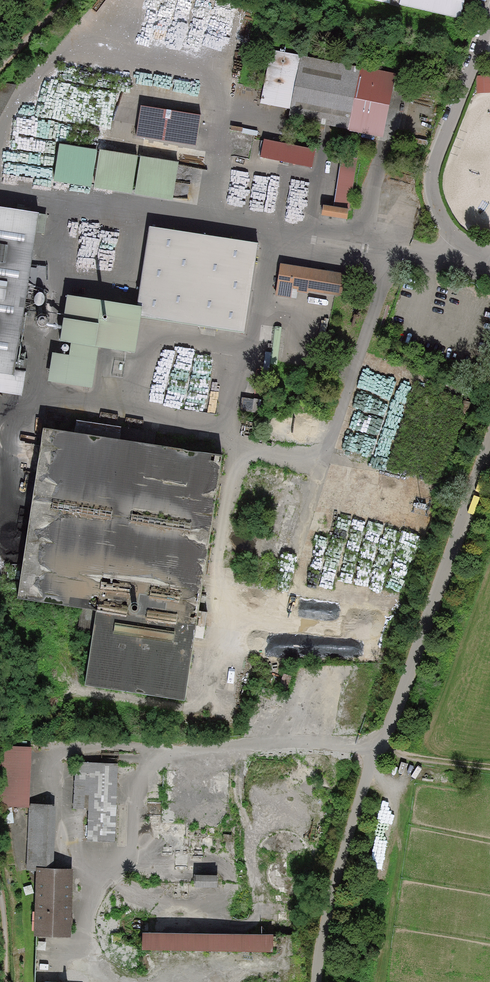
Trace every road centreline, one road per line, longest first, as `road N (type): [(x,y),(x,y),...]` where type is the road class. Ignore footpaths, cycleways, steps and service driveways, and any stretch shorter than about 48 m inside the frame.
road 1 (residential): [(379,742),(489,429)]
road 2 (residential): [(489,259),(446,227),(432,183),(489,21)]
road 3 (unclassified): [(317,981),(344,846),(379,742)]

